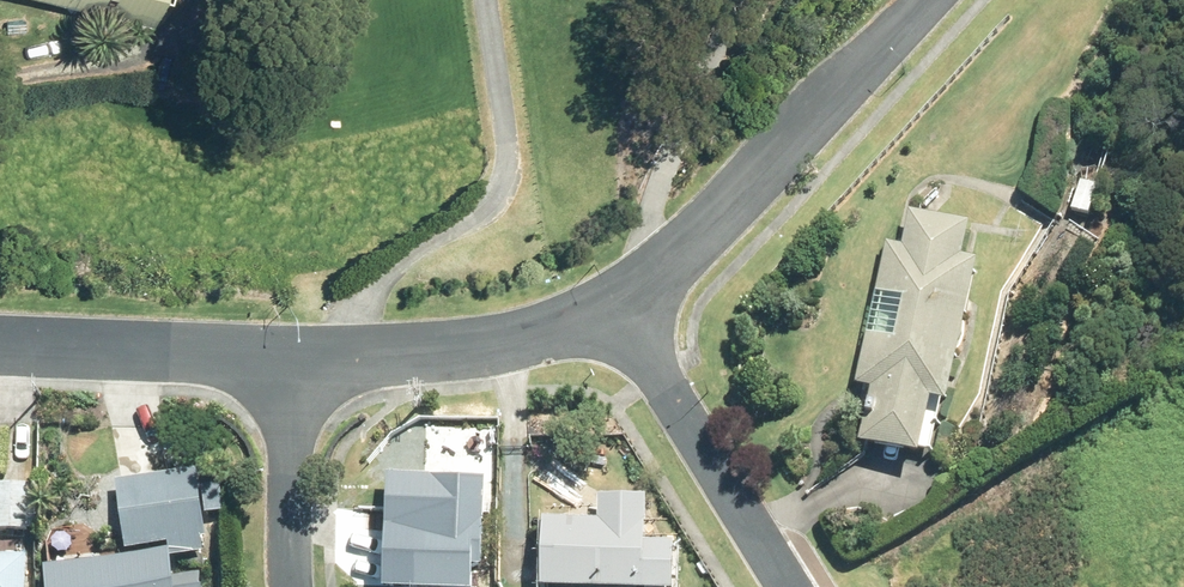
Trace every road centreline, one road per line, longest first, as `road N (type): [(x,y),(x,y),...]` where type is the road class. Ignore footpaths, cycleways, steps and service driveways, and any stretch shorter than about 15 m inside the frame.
road 1 (residential): [(920,0),(624,313)]
road 2 (residential): [(624,313),(459,350),(290,355)]
road 3 (residential): [(792,586),(624,313)]
road 4 (residential): [(290,355),(0,341)]
road 5 (residential): [(291,586),(290,355)]

